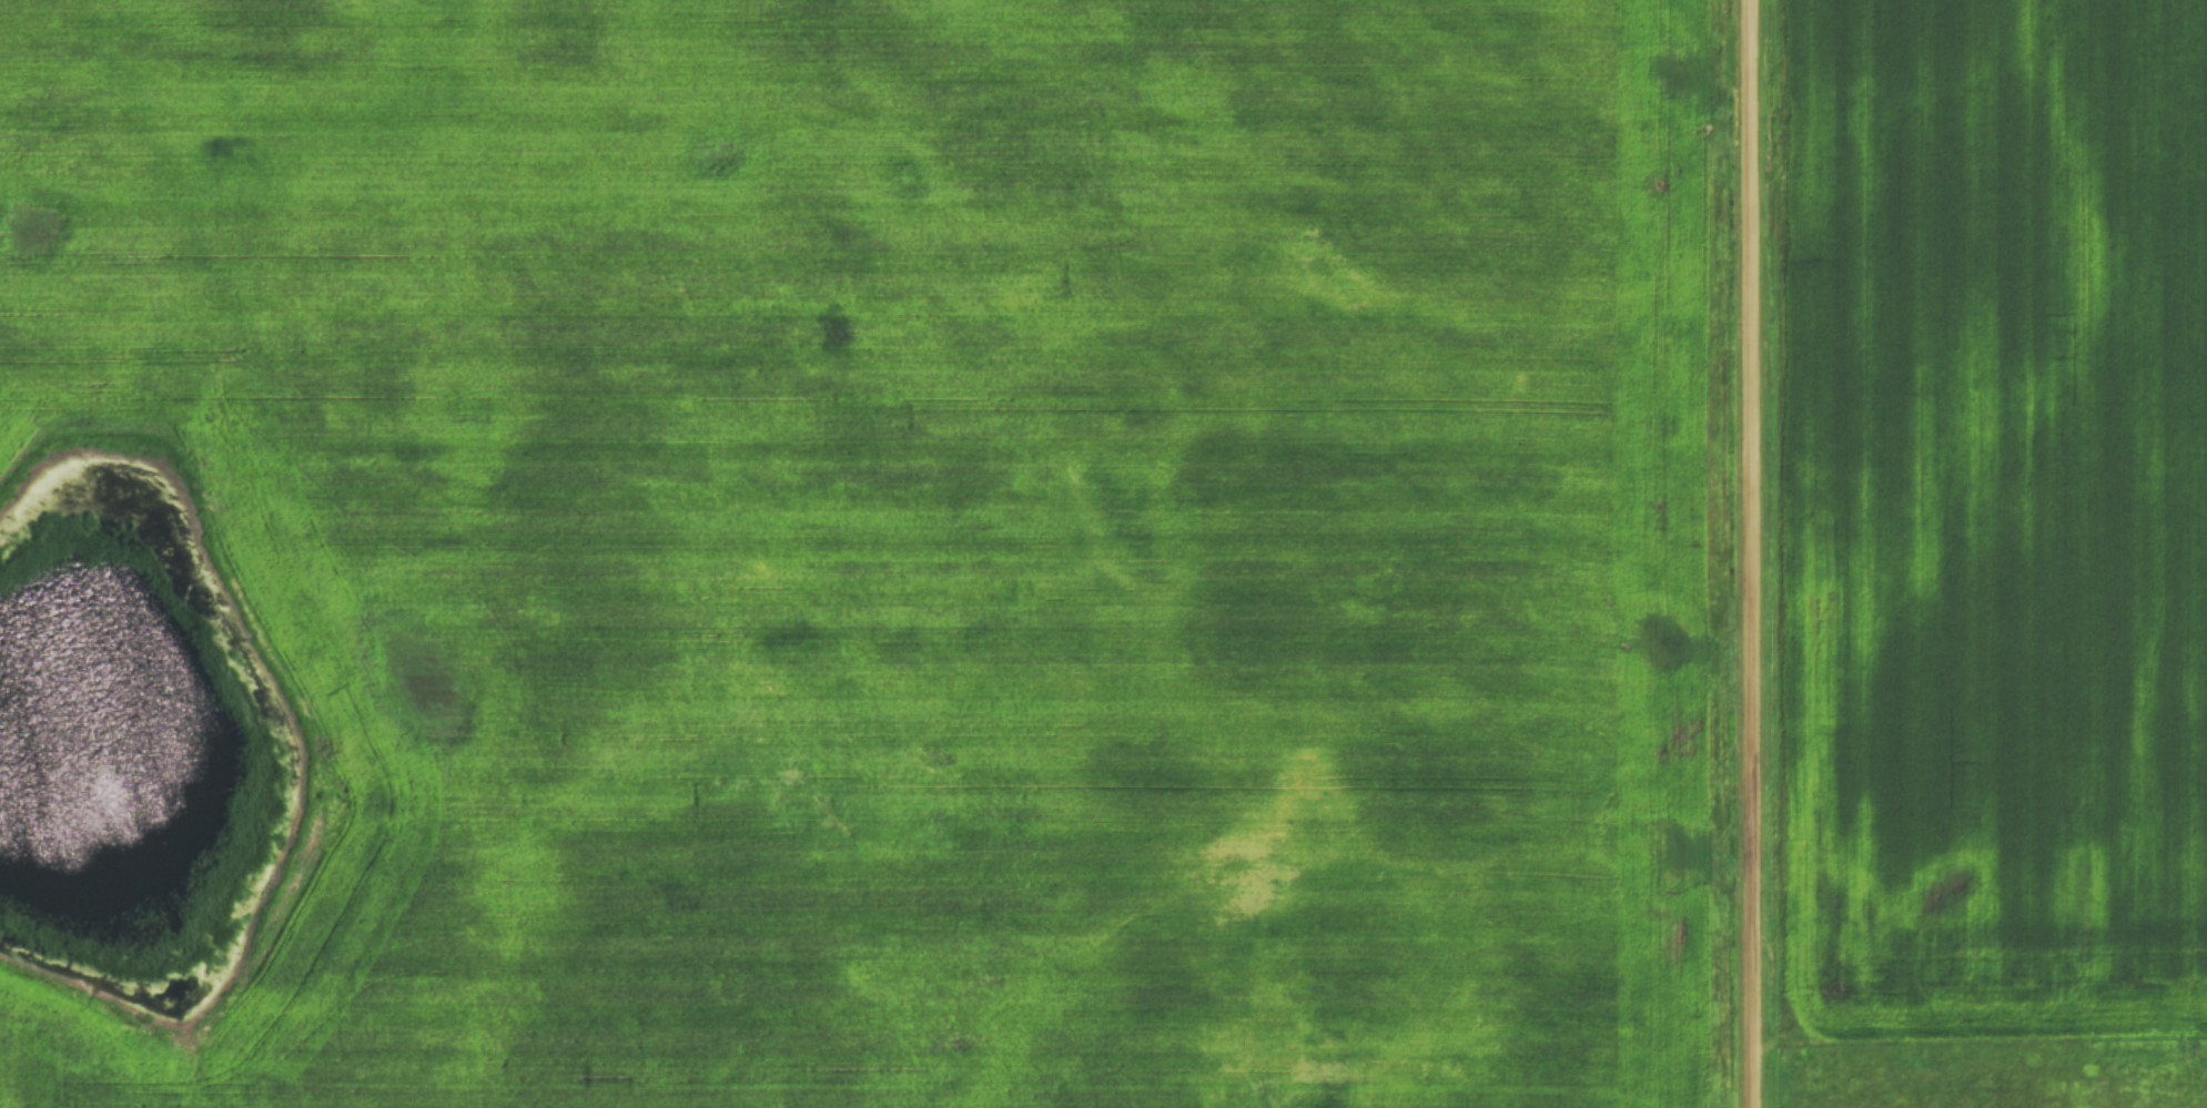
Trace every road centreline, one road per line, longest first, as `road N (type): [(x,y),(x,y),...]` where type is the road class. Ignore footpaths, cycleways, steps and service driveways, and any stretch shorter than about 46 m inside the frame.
road 1 (residential): [(1756,1107),(1751,0)]

